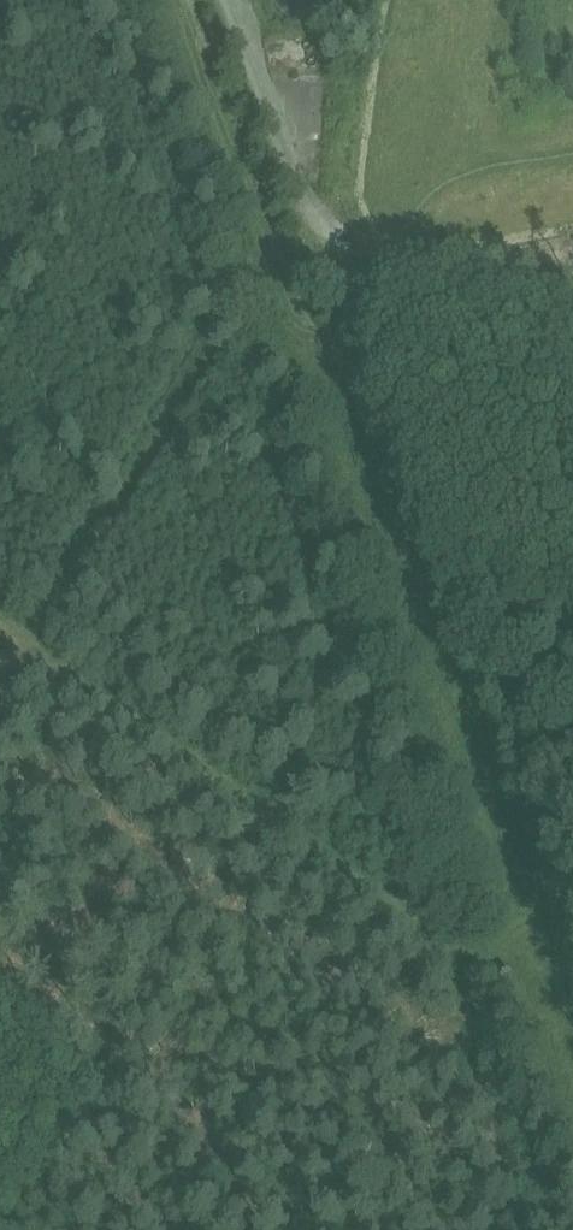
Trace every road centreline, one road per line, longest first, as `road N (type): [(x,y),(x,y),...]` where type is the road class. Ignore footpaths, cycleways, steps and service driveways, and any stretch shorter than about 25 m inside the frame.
road 1 (track): [(0,614),(572,995)]
road 2 (track): [(233,0),(316,228)]
road 3 (track): [(72,662),(0,779)]

